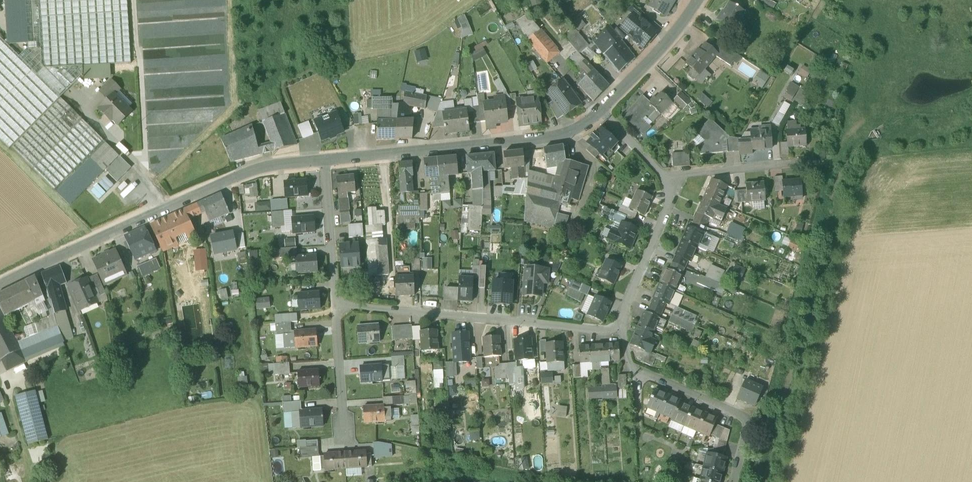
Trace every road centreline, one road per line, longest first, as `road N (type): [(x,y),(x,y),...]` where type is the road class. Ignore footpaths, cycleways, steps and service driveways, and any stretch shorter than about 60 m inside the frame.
road 1 (unclassified): [(0,285),(257,169),(325,160)]
road 2 (residential): [(335,305),(607,331),(621,325)]
road 3 (unclassified): [(325,160),(562,138),(602,111)]
road 4 (residential): [(621,325),(632,369),(753,422),(738,481)]
road 5 (residential): [(621,325),(671,197),(663,176)]
road 6 (residential): [(663,176),(822,160)]
road 7 (unclassified): [(602,111),(699,0)]
road 8 (residential): [(325,160),(335,305)]
road 9 (residential): [(335,305),(345,439)]

